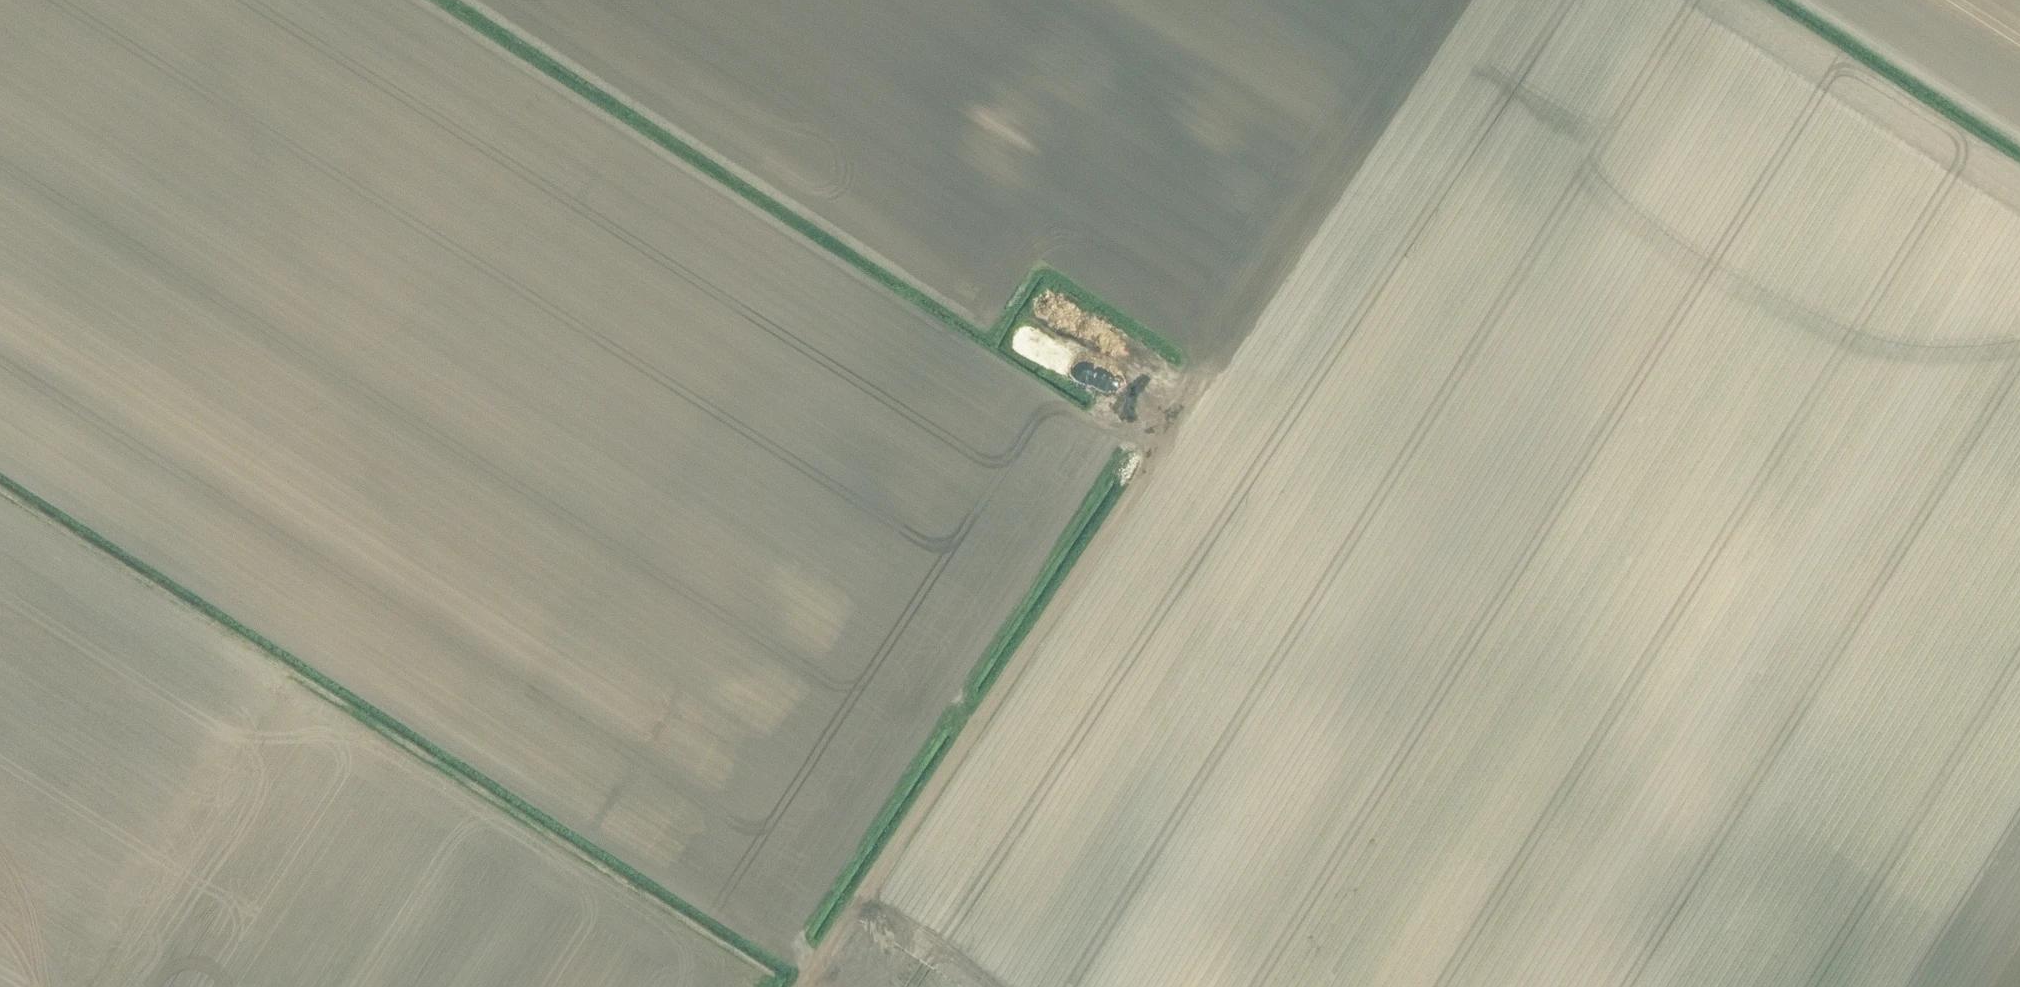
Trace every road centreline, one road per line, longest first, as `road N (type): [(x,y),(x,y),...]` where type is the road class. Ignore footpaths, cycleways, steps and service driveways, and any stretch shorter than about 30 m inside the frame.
road 1 (track): [(801,986),(1177,422)]

